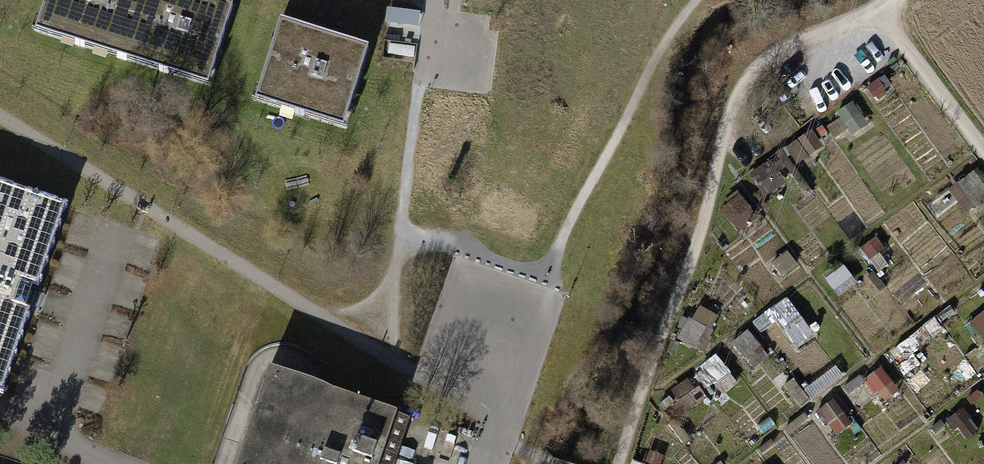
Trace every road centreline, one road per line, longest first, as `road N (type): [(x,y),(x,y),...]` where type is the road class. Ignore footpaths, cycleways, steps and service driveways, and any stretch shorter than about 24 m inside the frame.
road 1 (track): [(879,13),(801,43),(751,80),(728,128),(706,220),(619,463)]
road 2 (track): [(702,0),(662,49),(557,241),(552,290),(501,335)]
road 3 (track): [(895,0),(879,13),(983,154)]
road 4 (residential): [(501,335),(503,432),(492,463)]

